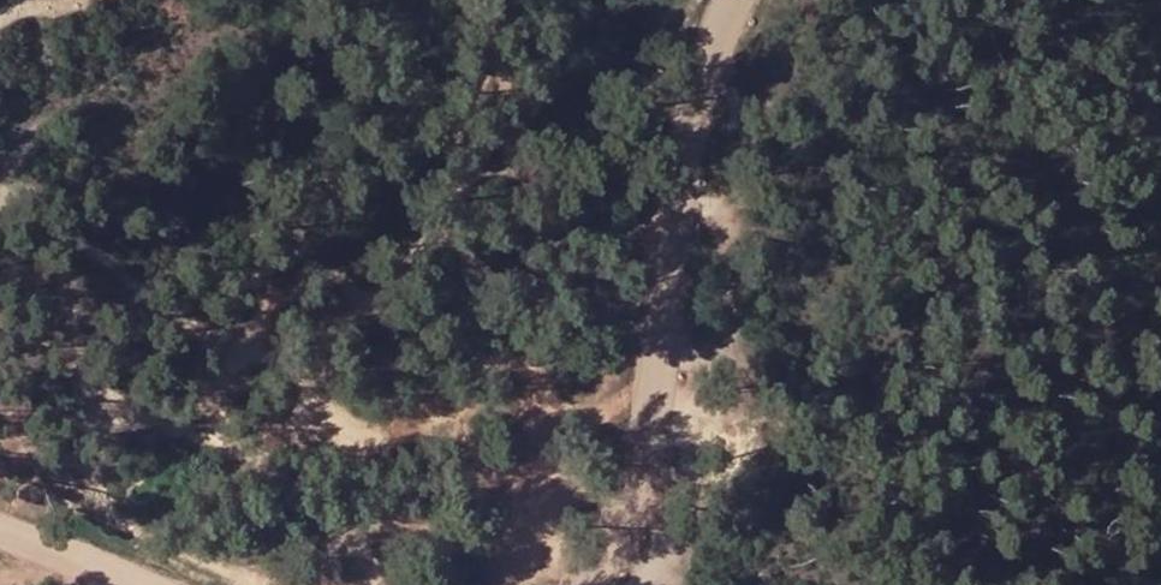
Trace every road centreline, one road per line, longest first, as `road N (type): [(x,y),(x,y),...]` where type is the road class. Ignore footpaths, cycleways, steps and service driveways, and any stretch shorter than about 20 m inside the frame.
road 1 (unclassified): [(723,0),(685,173),(658,426),(638,495),(596,584)]
road 2 (unclassified): [(129,584),(0,531)]

